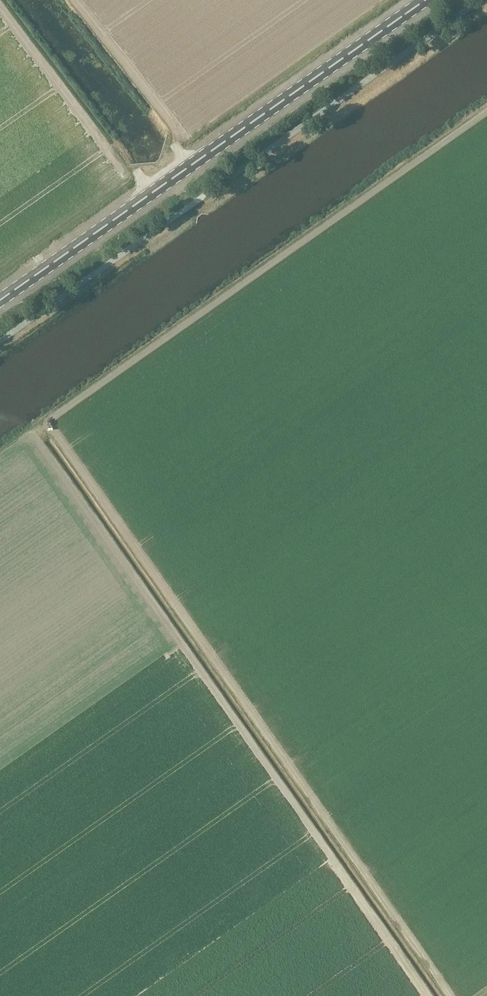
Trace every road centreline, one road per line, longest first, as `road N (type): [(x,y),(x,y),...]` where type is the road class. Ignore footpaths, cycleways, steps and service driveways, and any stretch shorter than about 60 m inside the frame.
road 1 (primary): [(0,302),(428,0)]

